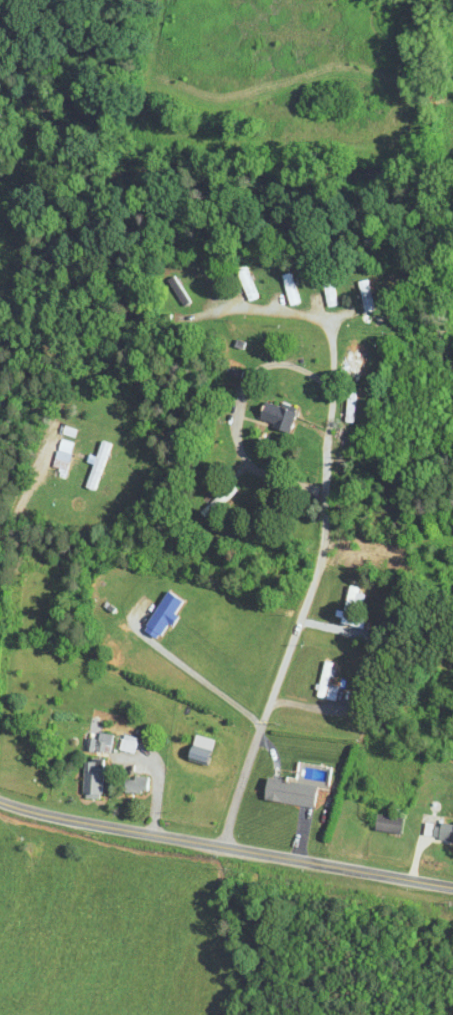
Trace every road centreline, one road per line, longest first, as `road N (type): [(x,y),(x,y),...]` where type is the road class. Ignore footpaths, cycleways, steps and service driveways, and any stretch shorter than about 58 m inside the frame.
road 1 (residential): [(225,848),(321,558),(333,354),(326,330),(307,315),(230,310),(176,323)]
road 2 (residential): [(452,888),(0,803)]

